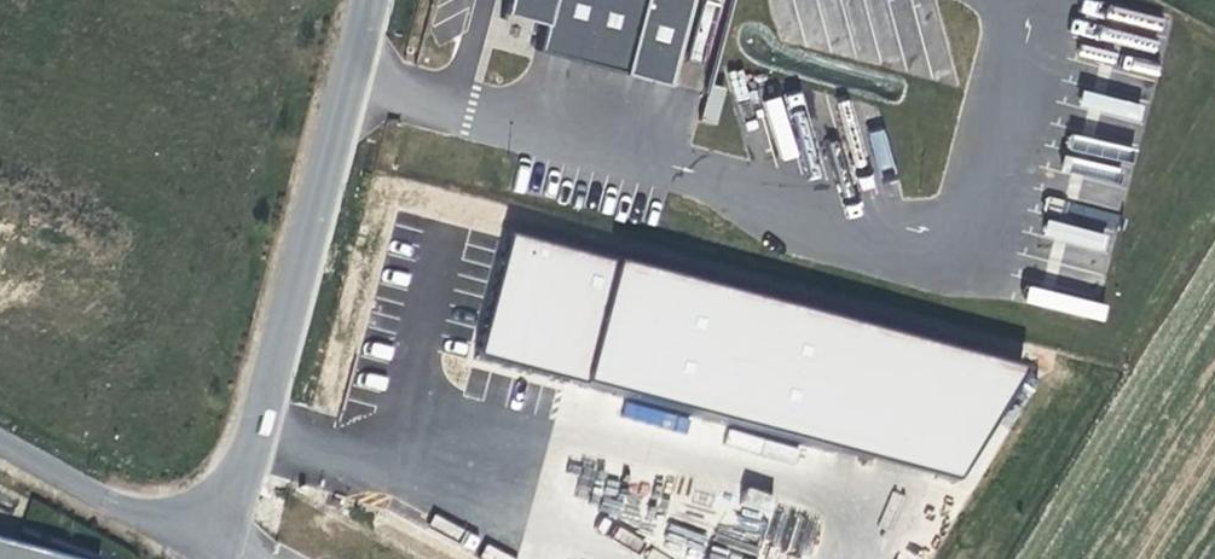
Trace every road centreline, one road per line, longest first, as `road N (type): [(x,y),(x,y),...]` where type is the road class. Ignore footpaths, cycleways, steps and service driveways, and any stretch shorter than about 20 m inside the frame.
road 1 (unclassified): [(366,0),(214,555)]
road 2 (track): [(984,558),(1214,192)]
road 3 (unclassified): [(214,555),(0,437)]

